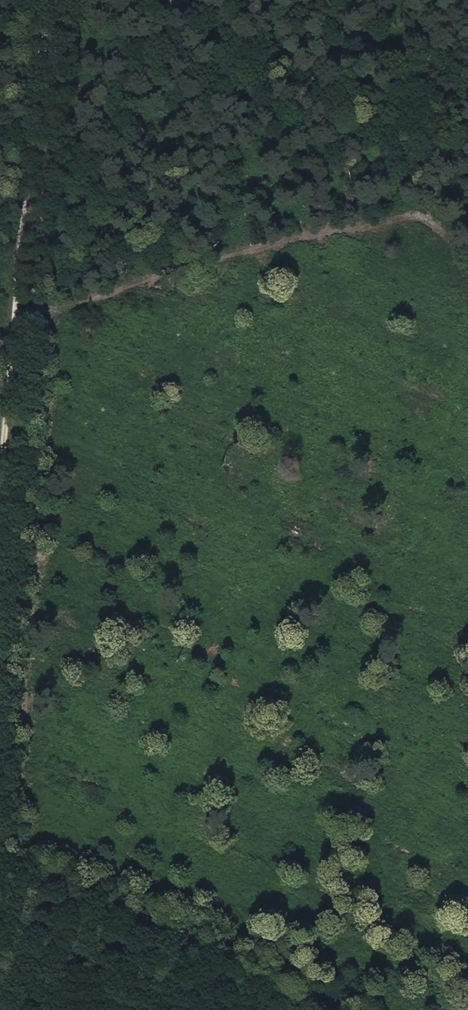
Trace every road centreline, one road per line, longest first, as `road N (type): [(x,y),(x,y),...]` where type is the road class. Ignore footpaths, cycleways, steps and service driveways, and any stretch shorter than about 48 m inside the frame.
road 1 (track): [(0,487),(41,0)]

